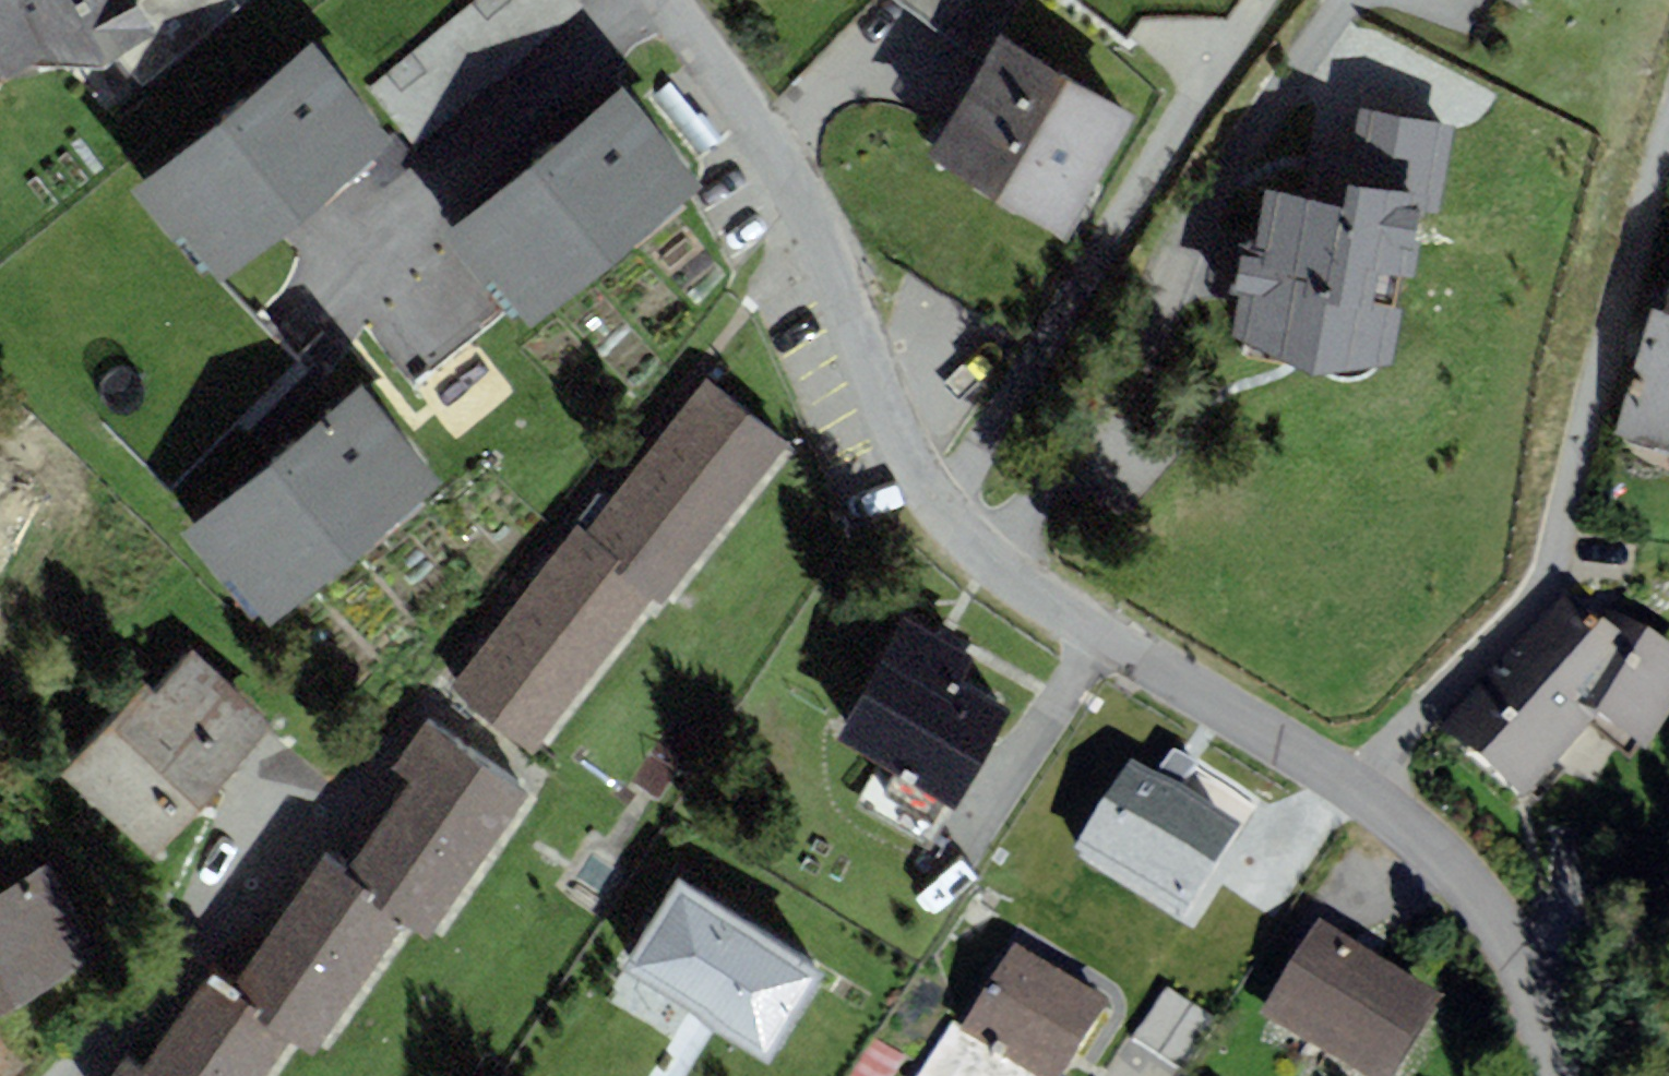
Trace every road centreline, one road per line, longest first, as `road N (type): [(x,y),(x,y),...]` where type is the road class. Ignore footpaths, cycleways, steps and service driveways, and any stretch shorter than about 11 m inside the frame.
road 1 (residential): [(669,0),(811,230),(913,487),(935,516),(989,564),(1191,693),(1361,785),(1440,850),(1519,959),(1557,1075)]

